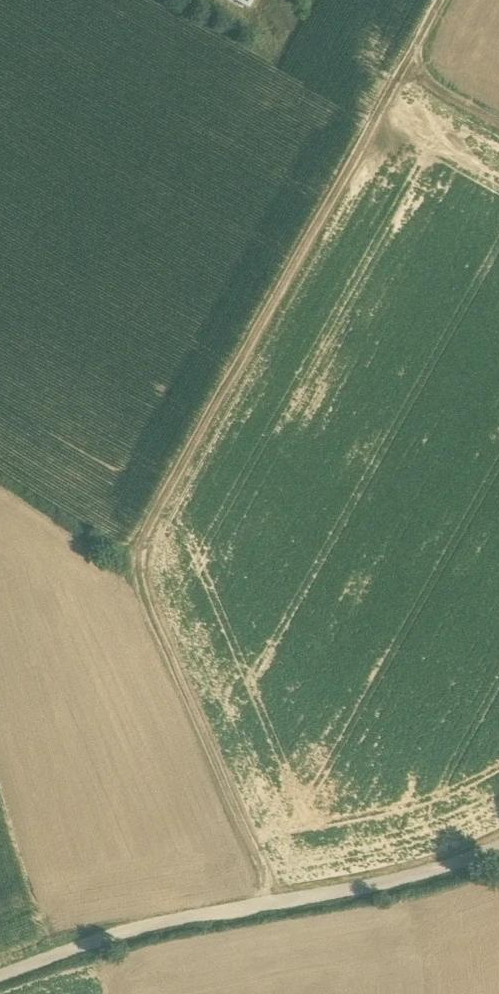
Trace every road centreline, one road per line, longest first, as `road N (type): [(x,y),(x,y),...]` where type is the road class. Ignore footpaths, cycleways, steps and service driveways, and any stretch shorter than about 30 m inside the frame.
road 1 (track): [(414,52),(128,566)]
road 2 (unclassified): [(0,980),(126,933),(421,874),(498,846)]
road 3 (track): [(267,903),(265,876),(128,566)]
road 4 (track): [(444,0),(414,52),(422,75),(498,119)]

